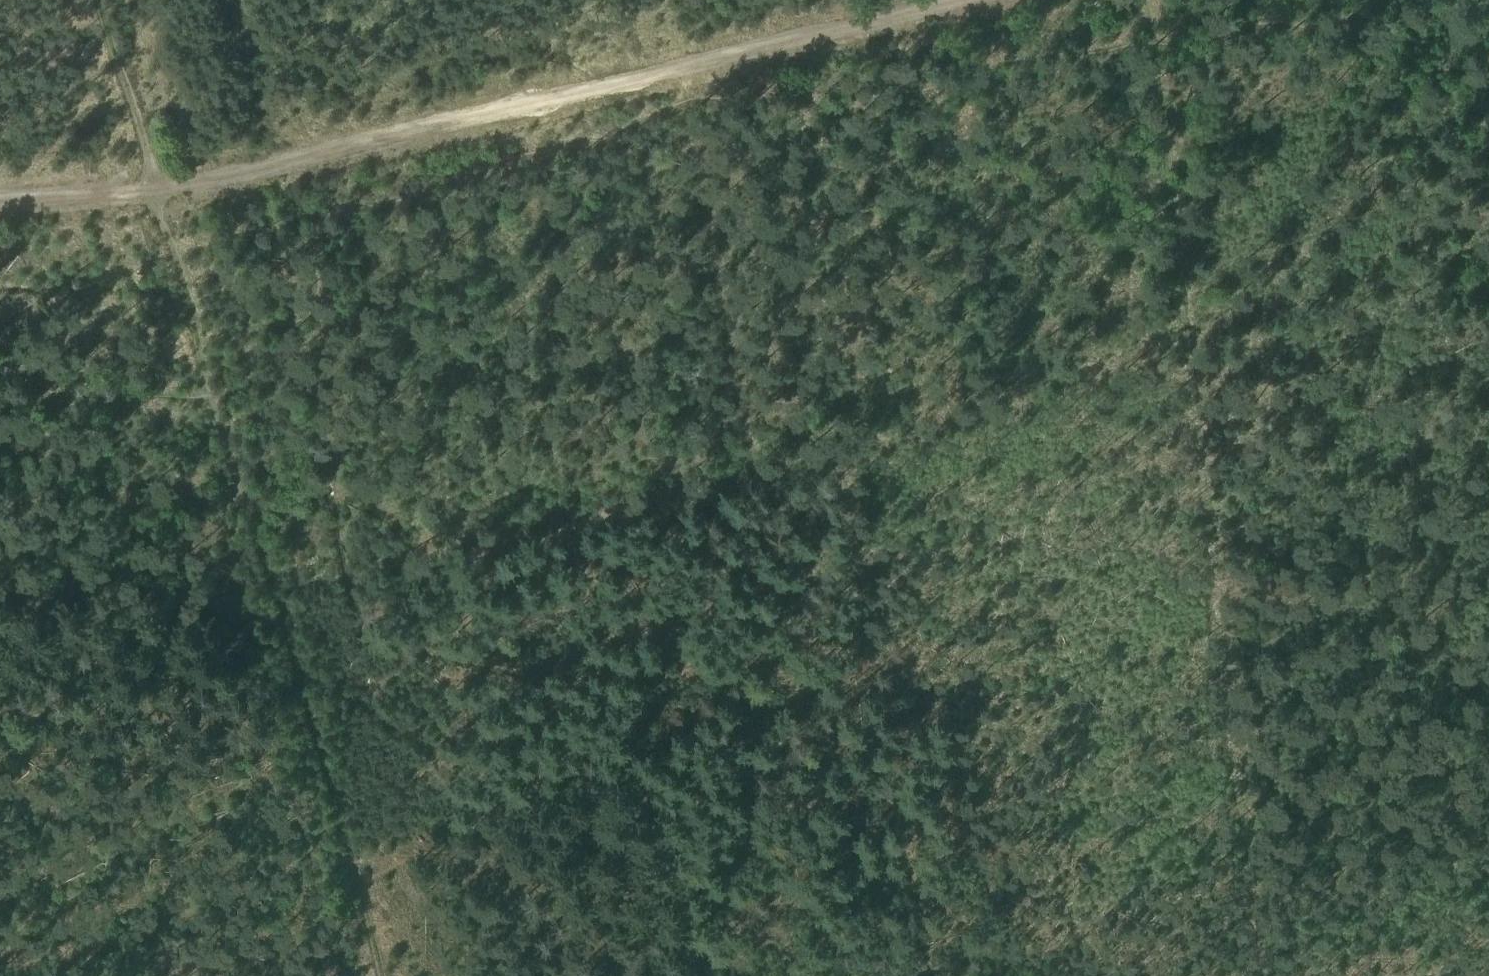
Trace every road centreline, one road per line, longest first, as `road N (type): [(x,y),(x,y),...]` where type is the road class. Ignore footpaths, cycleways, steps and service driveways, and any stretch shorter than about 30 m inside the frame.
road 1 (track): [(97,0),(381,975)]
road 2 (track): [(0,202),(158,193),(641,72),(968,0)]

